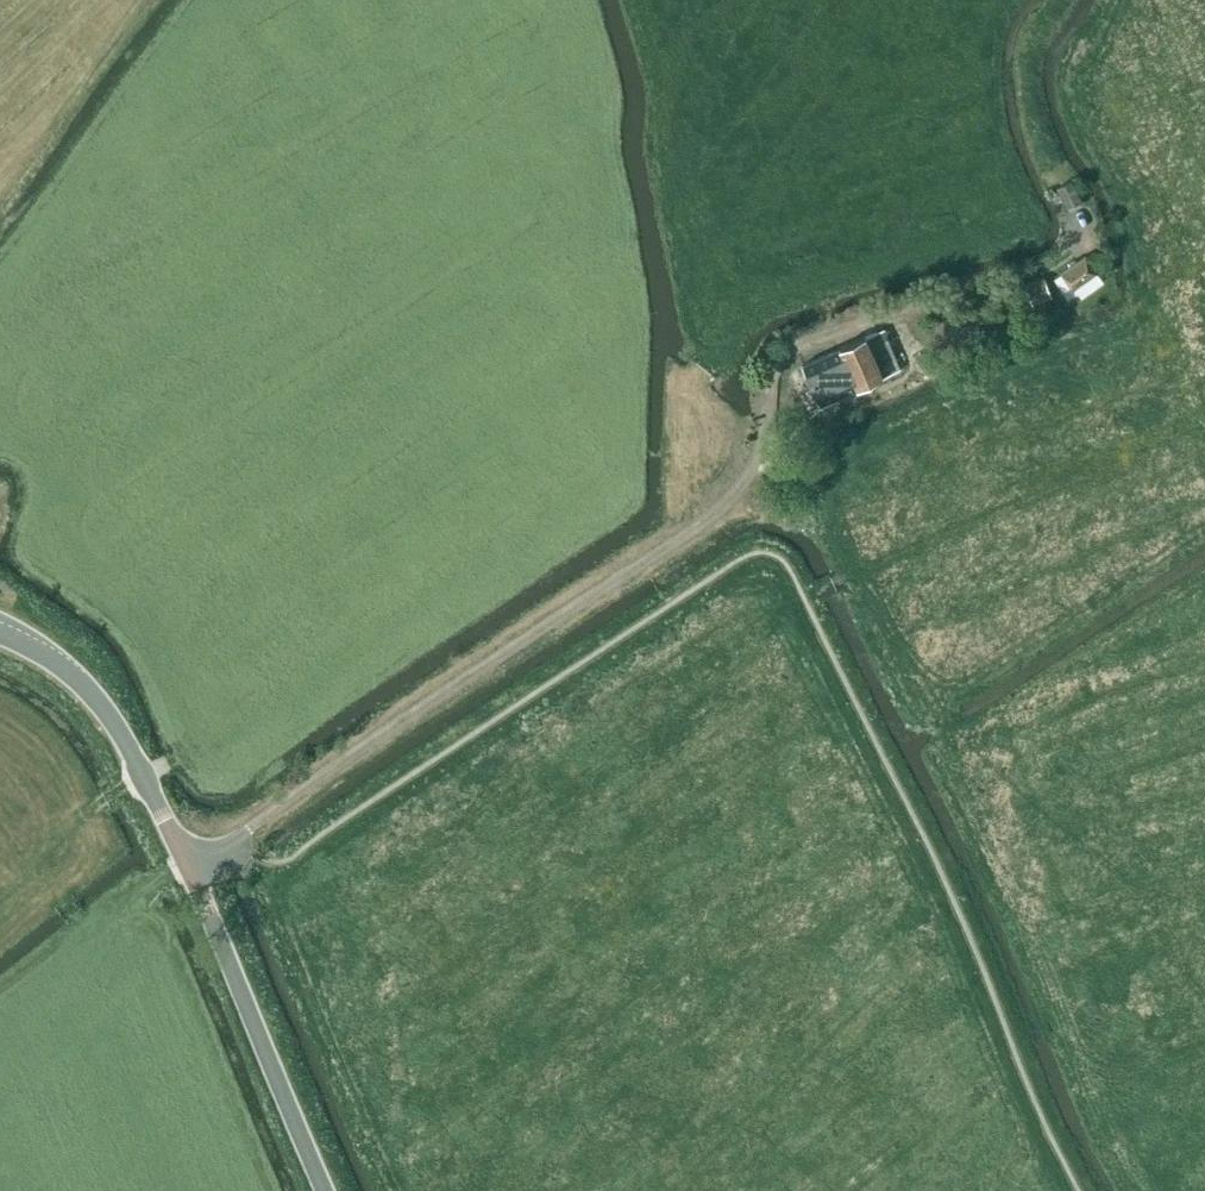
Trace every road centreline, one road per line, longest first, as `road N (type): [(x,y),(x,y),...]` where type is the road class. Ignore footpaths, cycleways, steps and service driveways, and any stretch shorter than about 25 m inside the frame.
road 1 (track): [(228,845),(369,737),(756,473),(774,422),(779,369),(806,328),(997,284),(1062,248),(1078,219)]
road 2 (unclassified): [(328,1190),(208,910),(118,729),(70,677),(0,638)]

